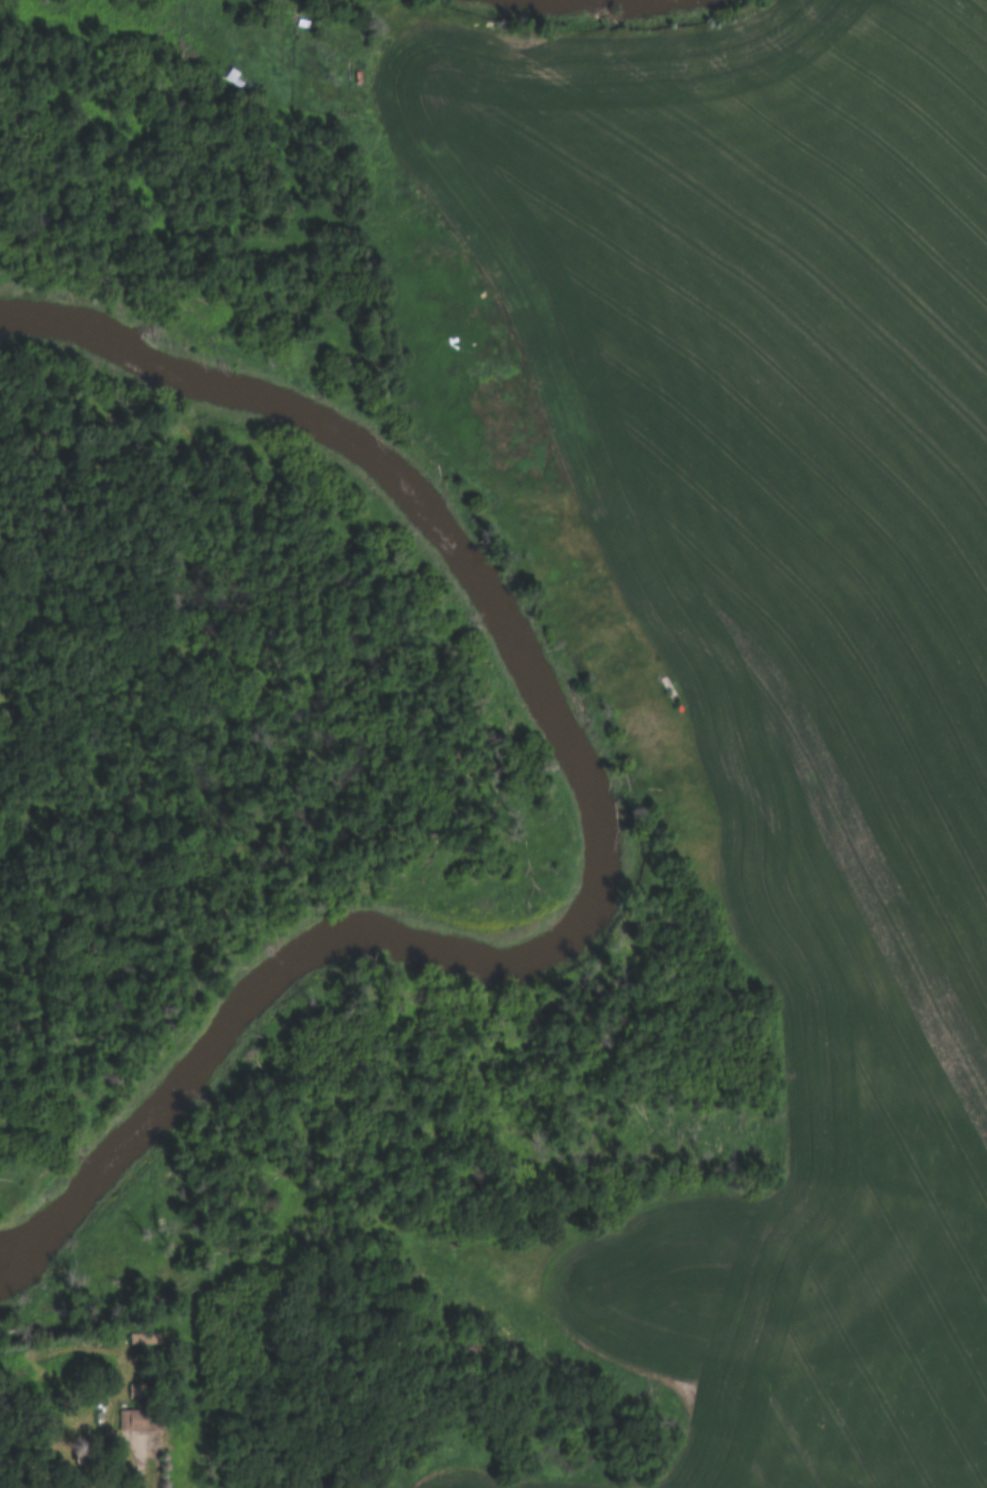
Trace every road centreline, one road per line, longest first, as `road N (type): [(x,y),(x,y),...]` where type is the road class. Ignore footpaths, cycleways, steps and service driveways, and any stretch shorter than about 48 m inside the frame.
road 1 (track): [(776,0),(711,28),(591,43),(463,28),(356,0)]

